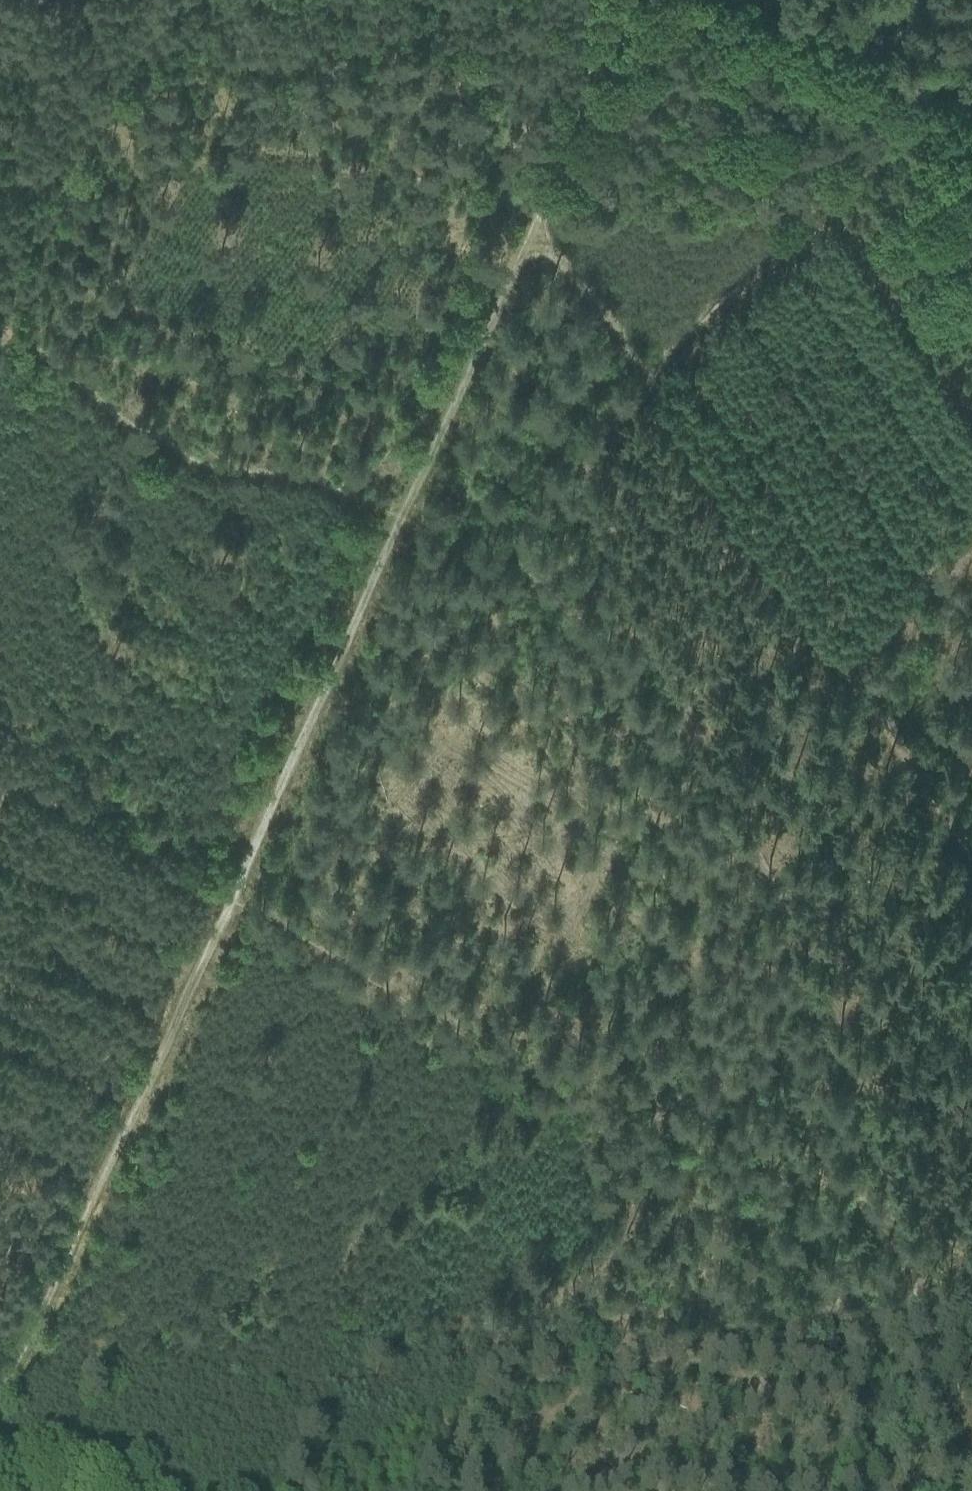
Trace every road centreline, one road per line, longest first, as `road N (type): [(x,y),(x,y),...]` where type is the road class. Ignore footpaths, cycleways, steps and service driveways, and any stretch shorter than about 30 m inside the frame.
road 1 (track): [(0,781),(272,918),(932,1297),(971,1468)]
road 2 (track): [(971,80),(797,0)]
road 3 (track): [(0,1454),(65,1453),(174,1490)]

